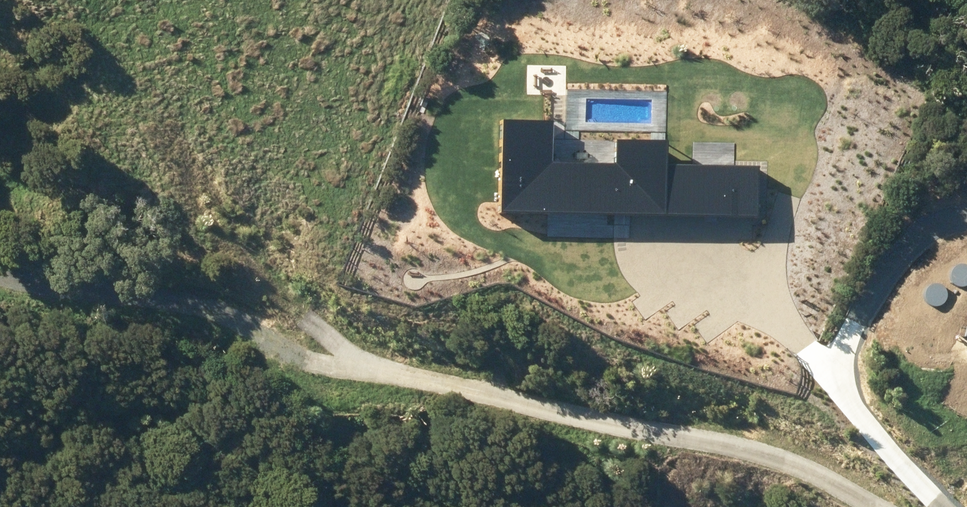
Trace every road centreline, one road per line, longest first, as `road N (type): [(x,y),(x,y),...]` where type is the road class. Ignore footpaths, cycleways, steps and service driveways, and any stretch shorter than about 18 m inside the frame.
road 1 (track): [(900,506),(784,452),(477,369),(333,373),(260,316),(194,292),(61,296),(0,283)]
road 2 (track): [(945,506),(911,480),(846,397),(839,349),(858,299),(902,249),(966,216)]
road 3 (track): [(425,370),(334,339),(265,284),(196,196),(159,118)]

